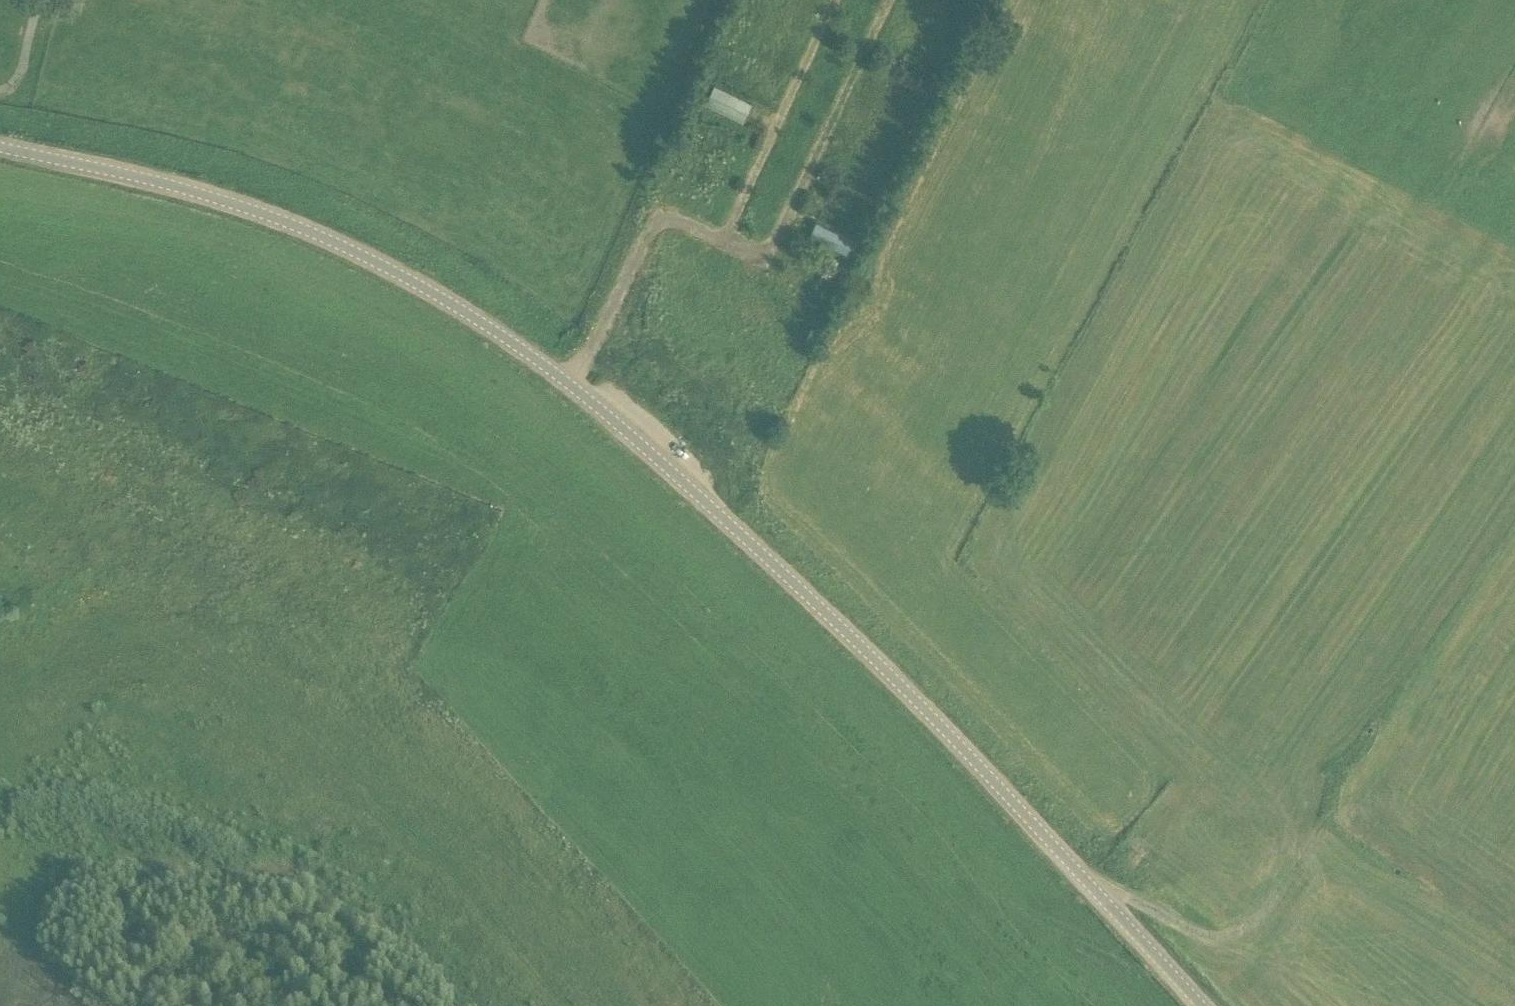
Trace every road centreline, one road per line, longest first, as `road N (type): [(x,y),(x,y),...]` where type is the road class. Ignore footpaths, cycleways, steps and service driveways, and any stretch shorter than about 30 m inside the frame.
road 1 (tertiary): [(1202,1005),(907,692),(579,385),(445,297),(276,218),(4,147)]

